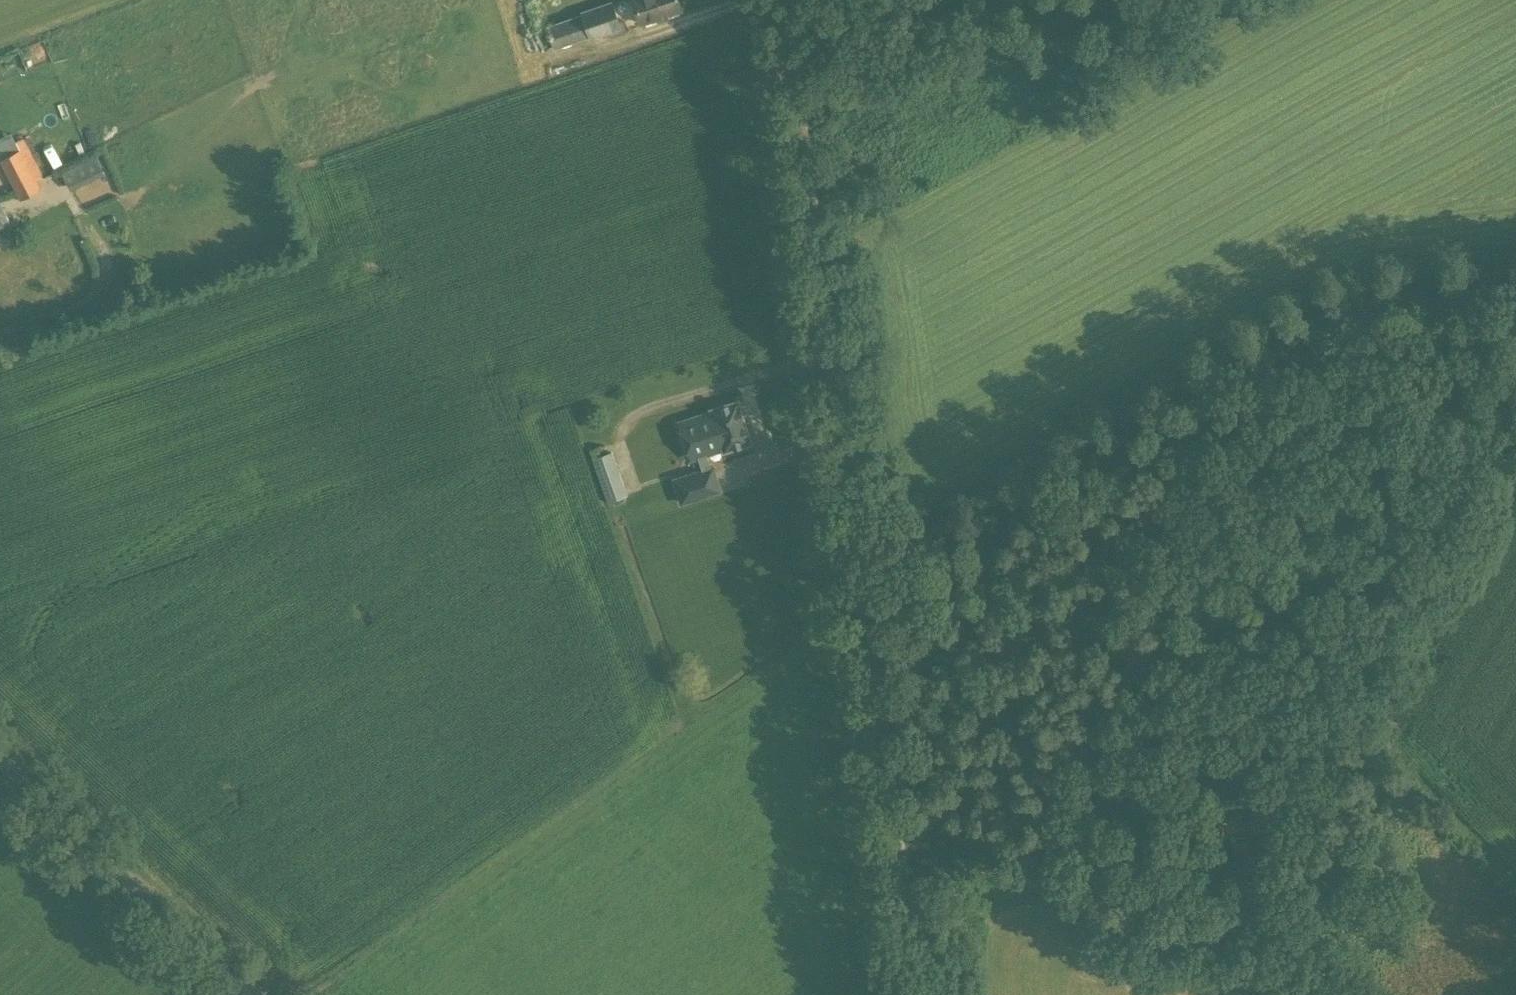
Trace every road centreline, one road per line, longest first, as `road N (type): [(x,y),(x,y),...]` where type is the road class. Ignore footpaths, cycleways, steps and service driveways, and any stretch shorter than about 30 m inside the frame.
road 1 (unclassified): [(915,994),(895,889),(787,0)]
road 2 (track): [(1515,274),(1298,292),(860,567)]
road 3 (unclassified): [(255,994),(0,756)]

